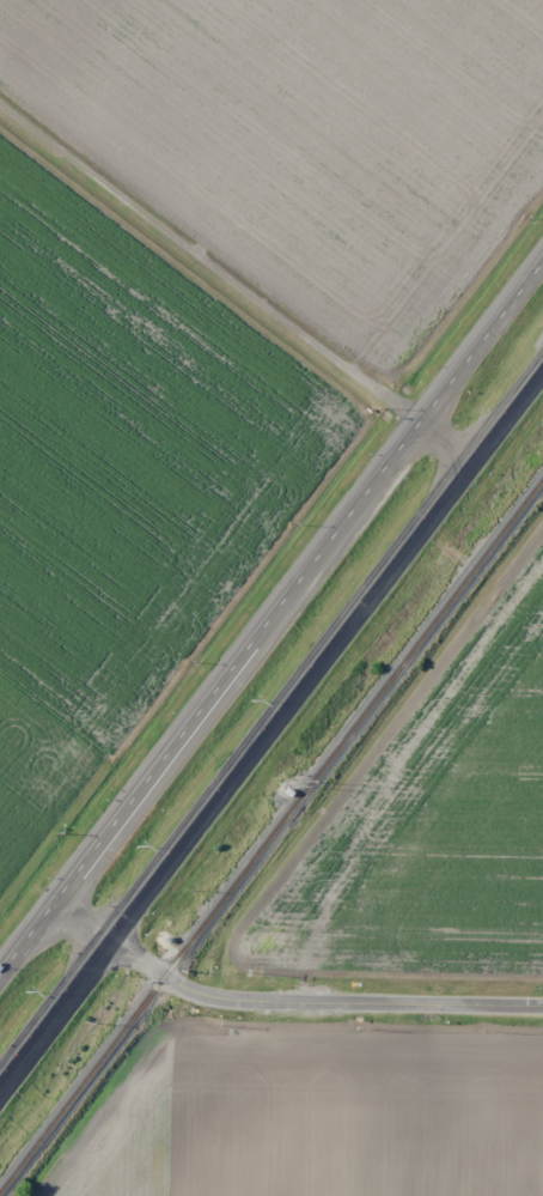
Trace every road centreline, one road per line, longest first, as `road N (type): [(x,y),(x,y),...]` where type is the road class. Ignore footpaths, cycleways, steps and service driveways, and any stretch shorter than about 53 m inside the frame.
road 1 (trunk): [(0,1100),(542,372)]
road 2 (trunk): [(542,269),(0,985)]
road 3 (residential): [(475,465),(0,100)]
road 4 (tertiary): [(56,912),(205,996),(542,1008)]

